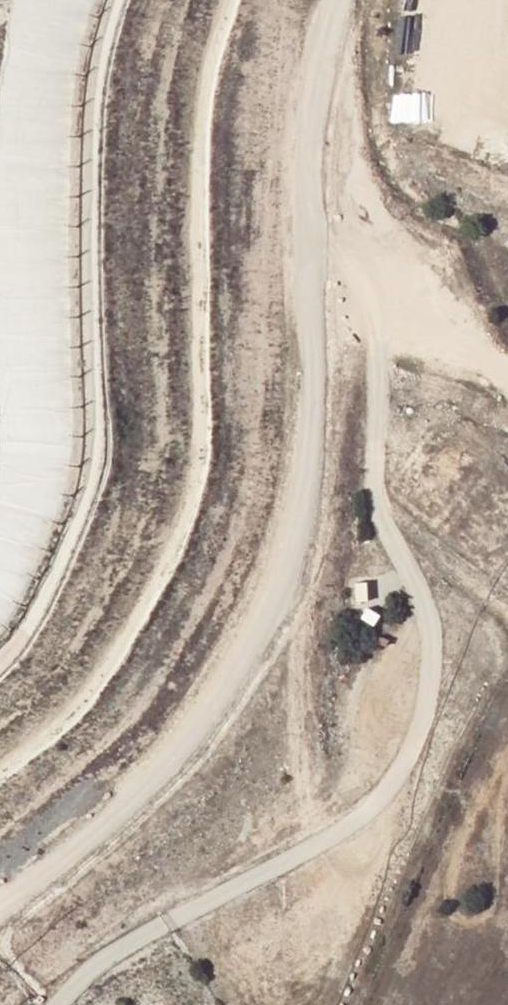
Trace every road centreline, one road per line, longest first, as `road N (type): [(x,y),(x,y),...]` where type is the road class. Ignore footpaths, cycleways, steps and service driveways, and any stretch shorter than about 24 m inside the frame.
road 1 (track): [(0,907),(120,813),(185,739),(268,608),(307,452),(314,363),(309,134),(318,56),(336,0)]
road 2 (track): [(59,1004),(140,936),(326,842),(373,805),(412,745),(435,643),(376,480),(382,404),(373,284),(363,251),(310,232)]
road 3 (track): [(507,702),(366,1004)]
road 4 (track): [(377,330),(507,371)]

